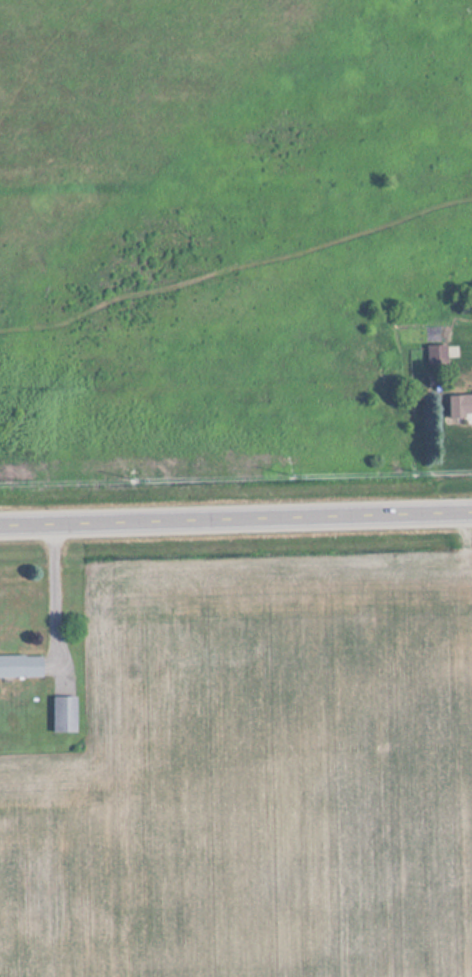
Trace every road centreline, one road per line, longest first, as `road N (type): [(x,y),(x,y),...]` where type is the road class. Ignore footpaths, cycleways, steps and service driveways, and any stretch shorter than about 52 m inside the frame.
road 1 (primary): [(0,527),(471,514)]

